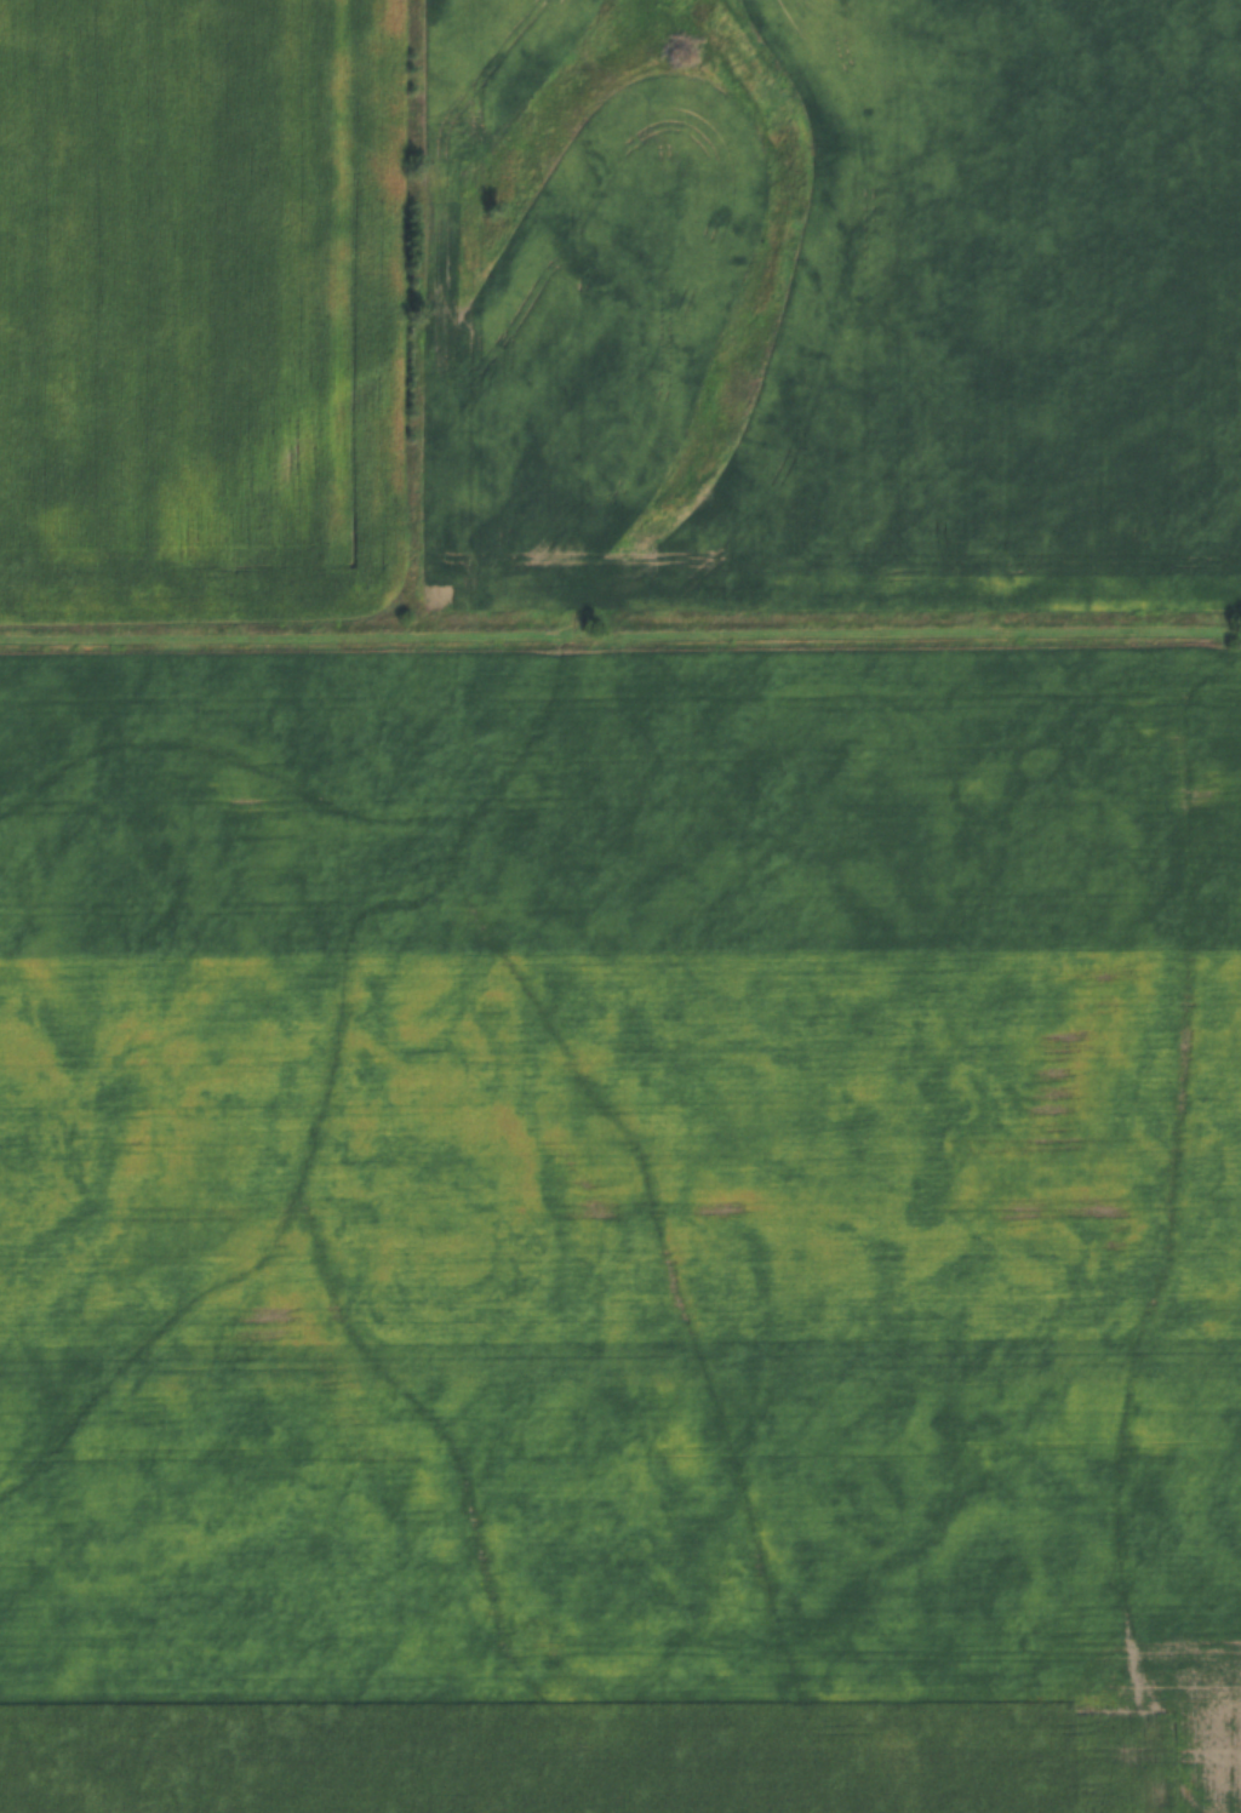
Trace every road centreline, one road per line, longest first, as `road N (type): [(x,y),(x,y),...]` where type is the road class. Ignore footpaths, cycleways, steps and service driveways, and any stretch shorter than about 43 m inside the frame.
road 1 (residential): [(1240,632),(0,643)]

